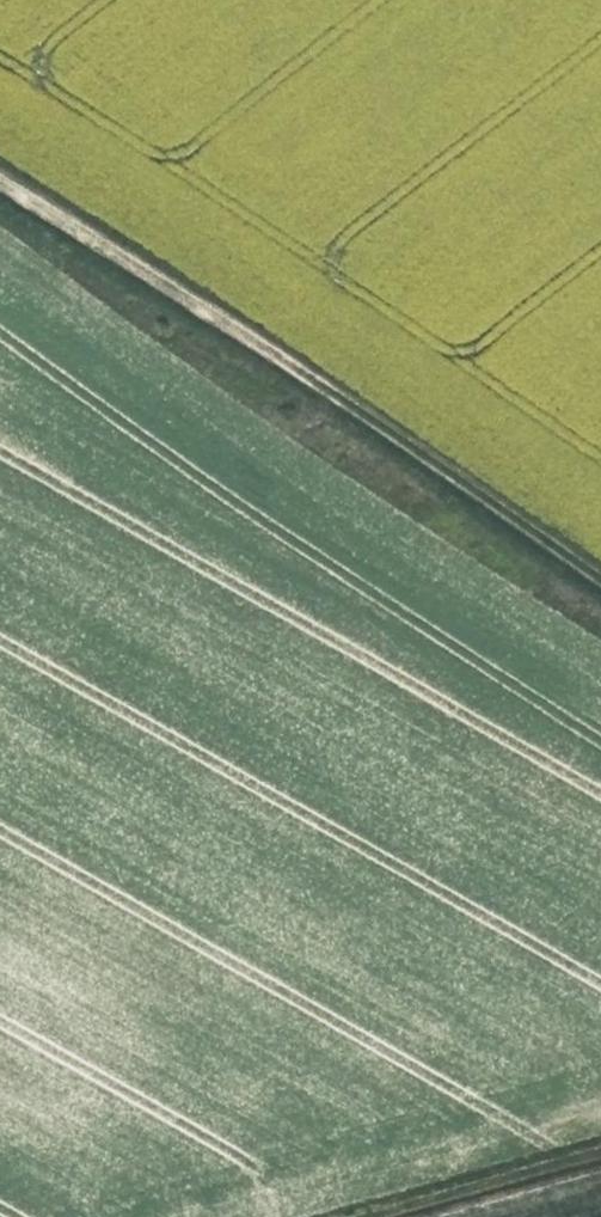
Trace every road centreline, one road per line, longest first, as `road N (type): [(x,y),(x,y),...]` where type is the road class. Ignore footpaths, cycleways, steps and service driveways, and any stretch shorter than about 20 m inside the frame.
road 1 (track): [(600,574),(363,412),(0,183)]
road 2 (track): [(369,1216),(600,1150)]

